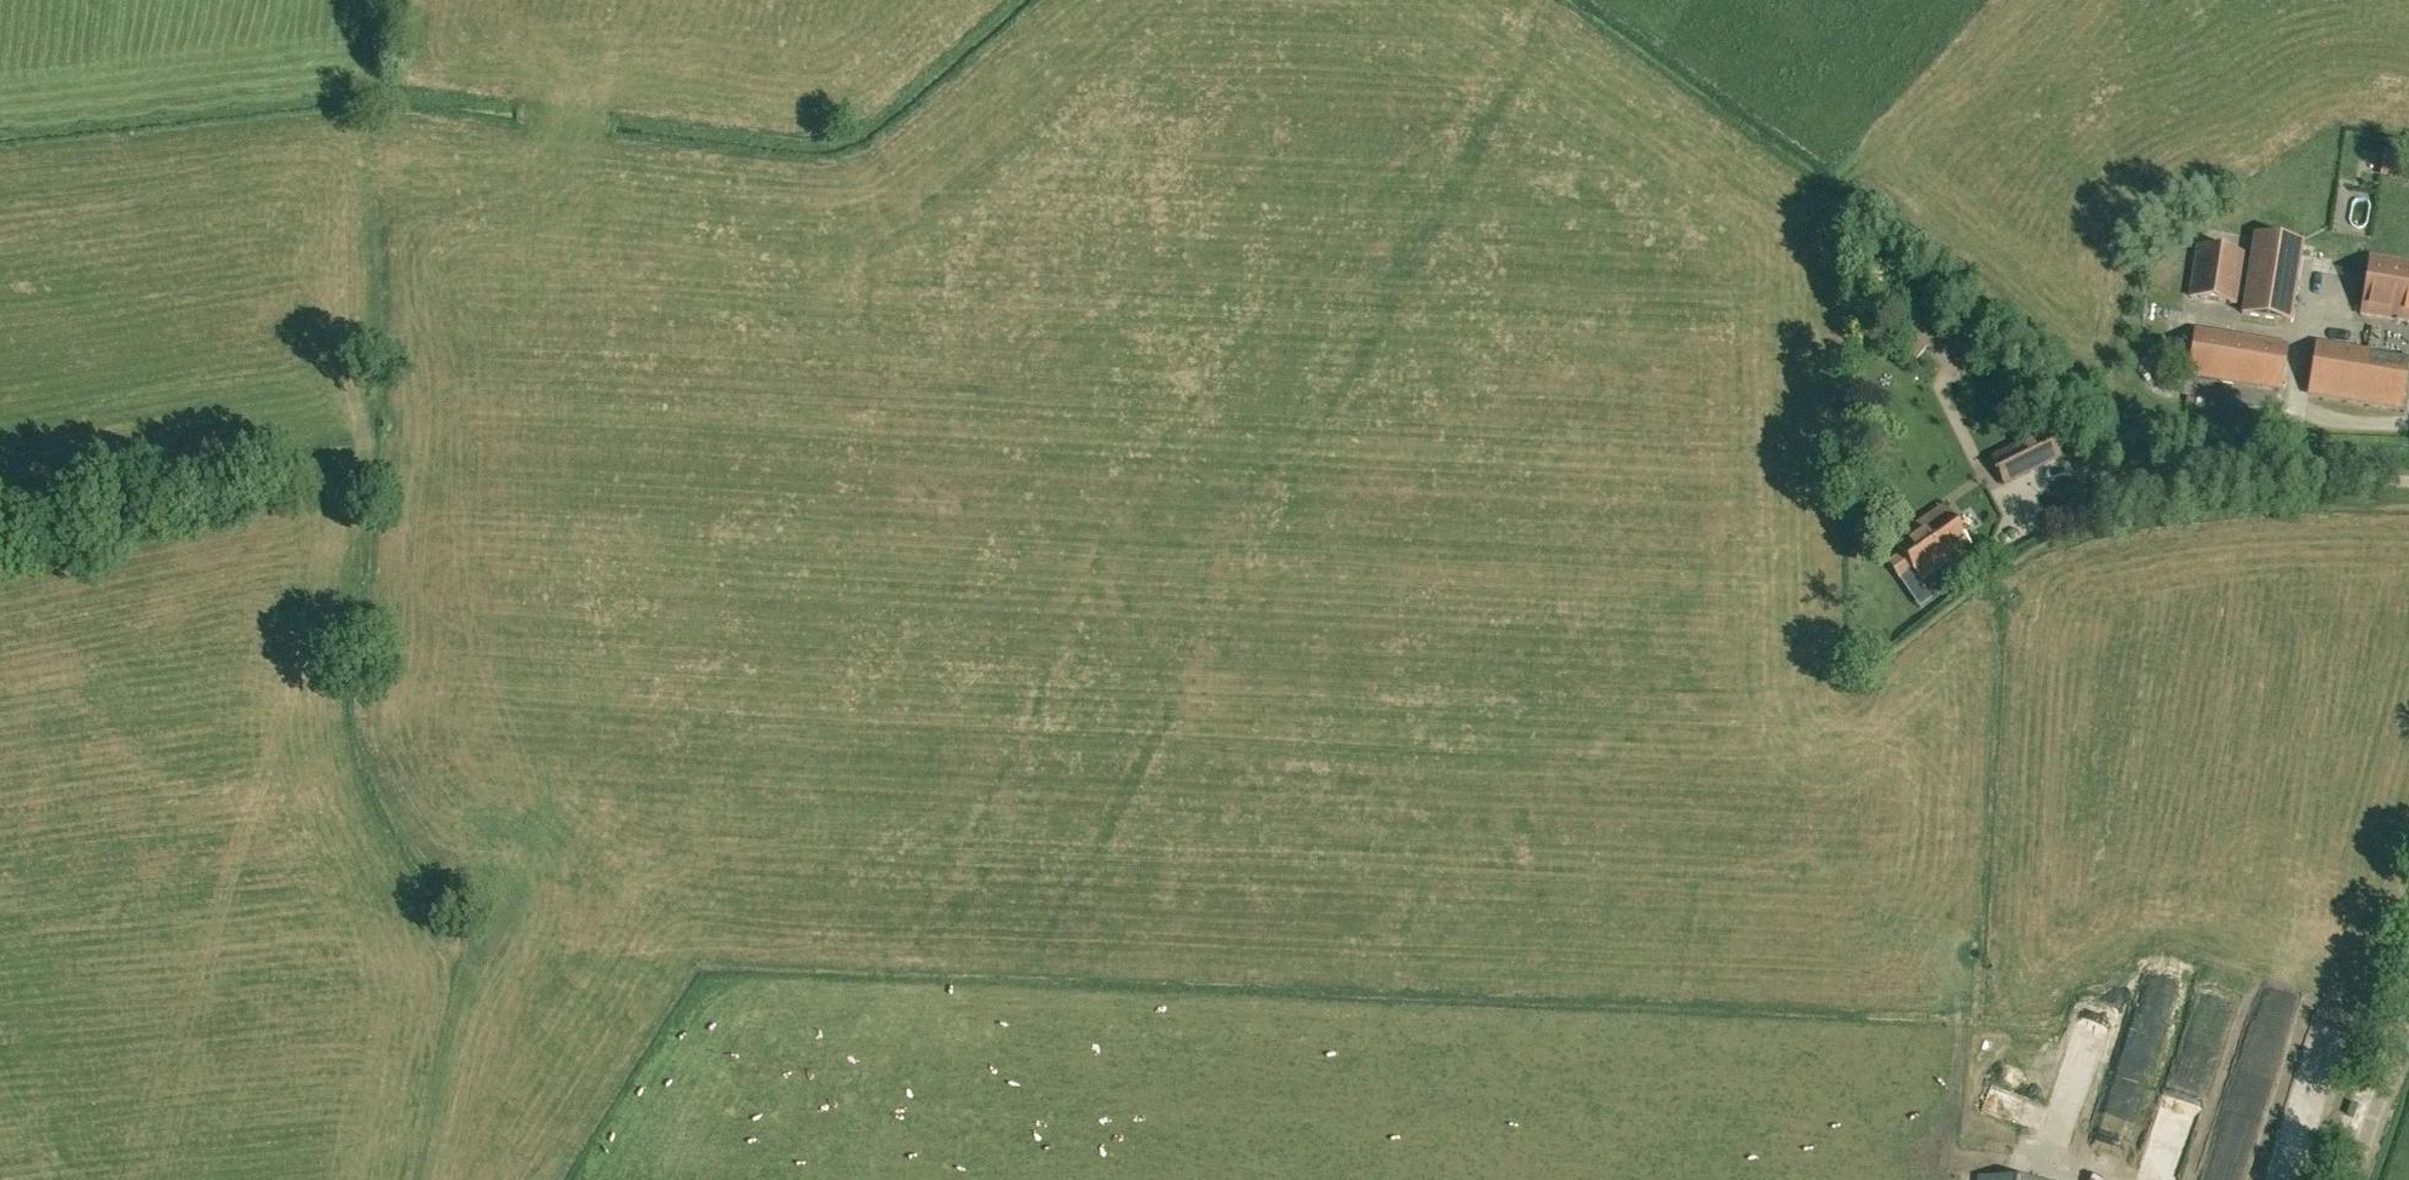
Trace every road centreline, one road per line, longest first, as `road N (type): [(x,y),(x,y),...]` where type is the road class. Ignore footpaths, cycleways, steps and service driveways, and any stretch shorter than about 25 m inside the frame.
road 1 (unclassified): [(2351,1179),(2408,1004)]

